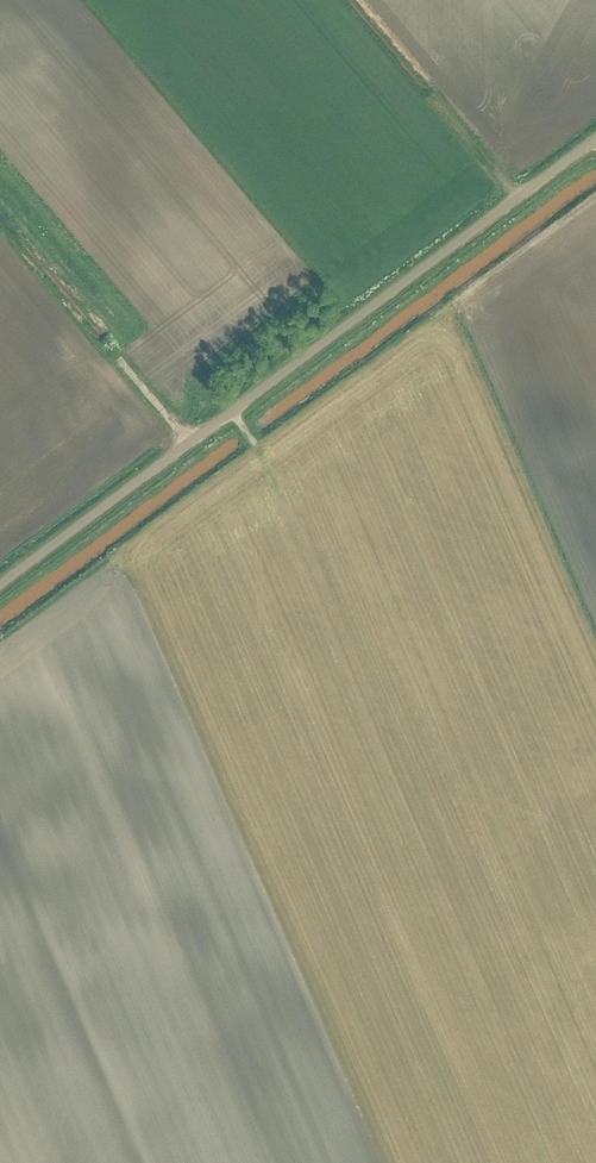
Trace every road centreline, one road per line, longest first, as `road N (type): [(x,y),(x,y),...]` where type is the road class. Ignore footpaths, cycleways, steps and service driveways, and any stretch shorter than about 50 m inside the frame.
road 1 (unclassified): [(0,582),(595,137)]

